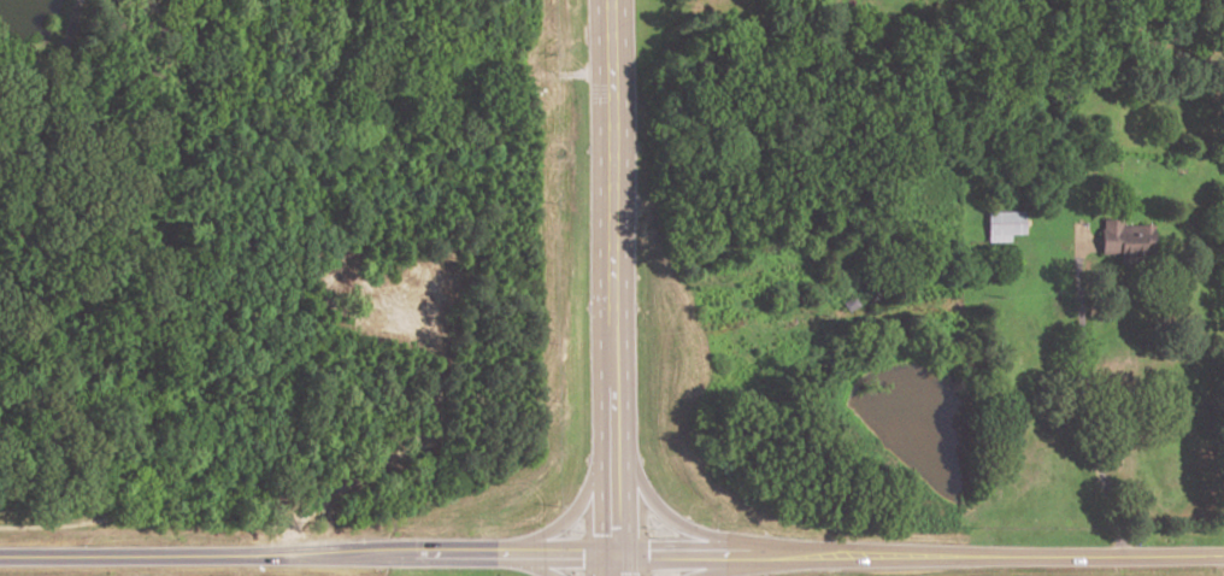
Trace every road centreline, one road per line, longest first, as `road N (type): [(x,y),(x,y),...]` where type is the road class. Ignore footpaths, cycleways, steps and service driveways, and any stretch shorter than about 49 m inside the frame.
road 1 (tertiary): [(0,557),(1223,556)]
road 2 (secondary): [(618,575),(611,0)]
road 3 (secondary): [(741,557),(671,518),(614,437)]
road 4 (secondary): [(614,437),(573,518),(554,536),(510,553)]

